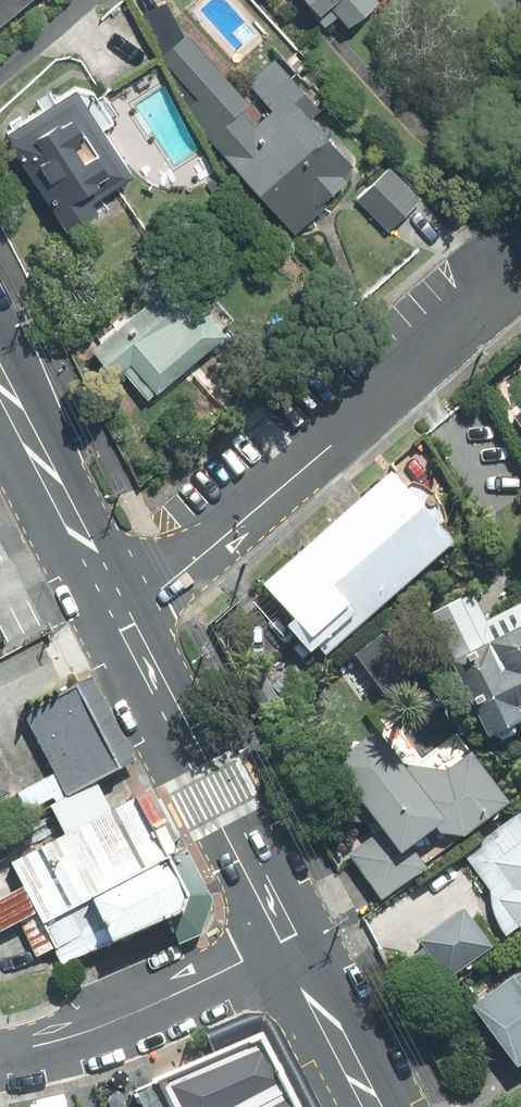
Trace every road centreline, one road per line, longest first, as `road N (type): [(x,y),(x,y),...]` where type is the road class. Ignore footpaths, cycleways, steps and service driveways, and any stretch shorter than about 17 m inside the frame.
road 1 (residential): [(125,617),(491,303),(520,288)]
road 2 (tertiary): [(125,617),(289,936)]
road 3 (residential): [(289,936),(111,1024),(0,1057)]
road 4 (tertiary): [(0,381),(125,617)]
road 5 (tertiary): [(289,936),(377,1106)]

